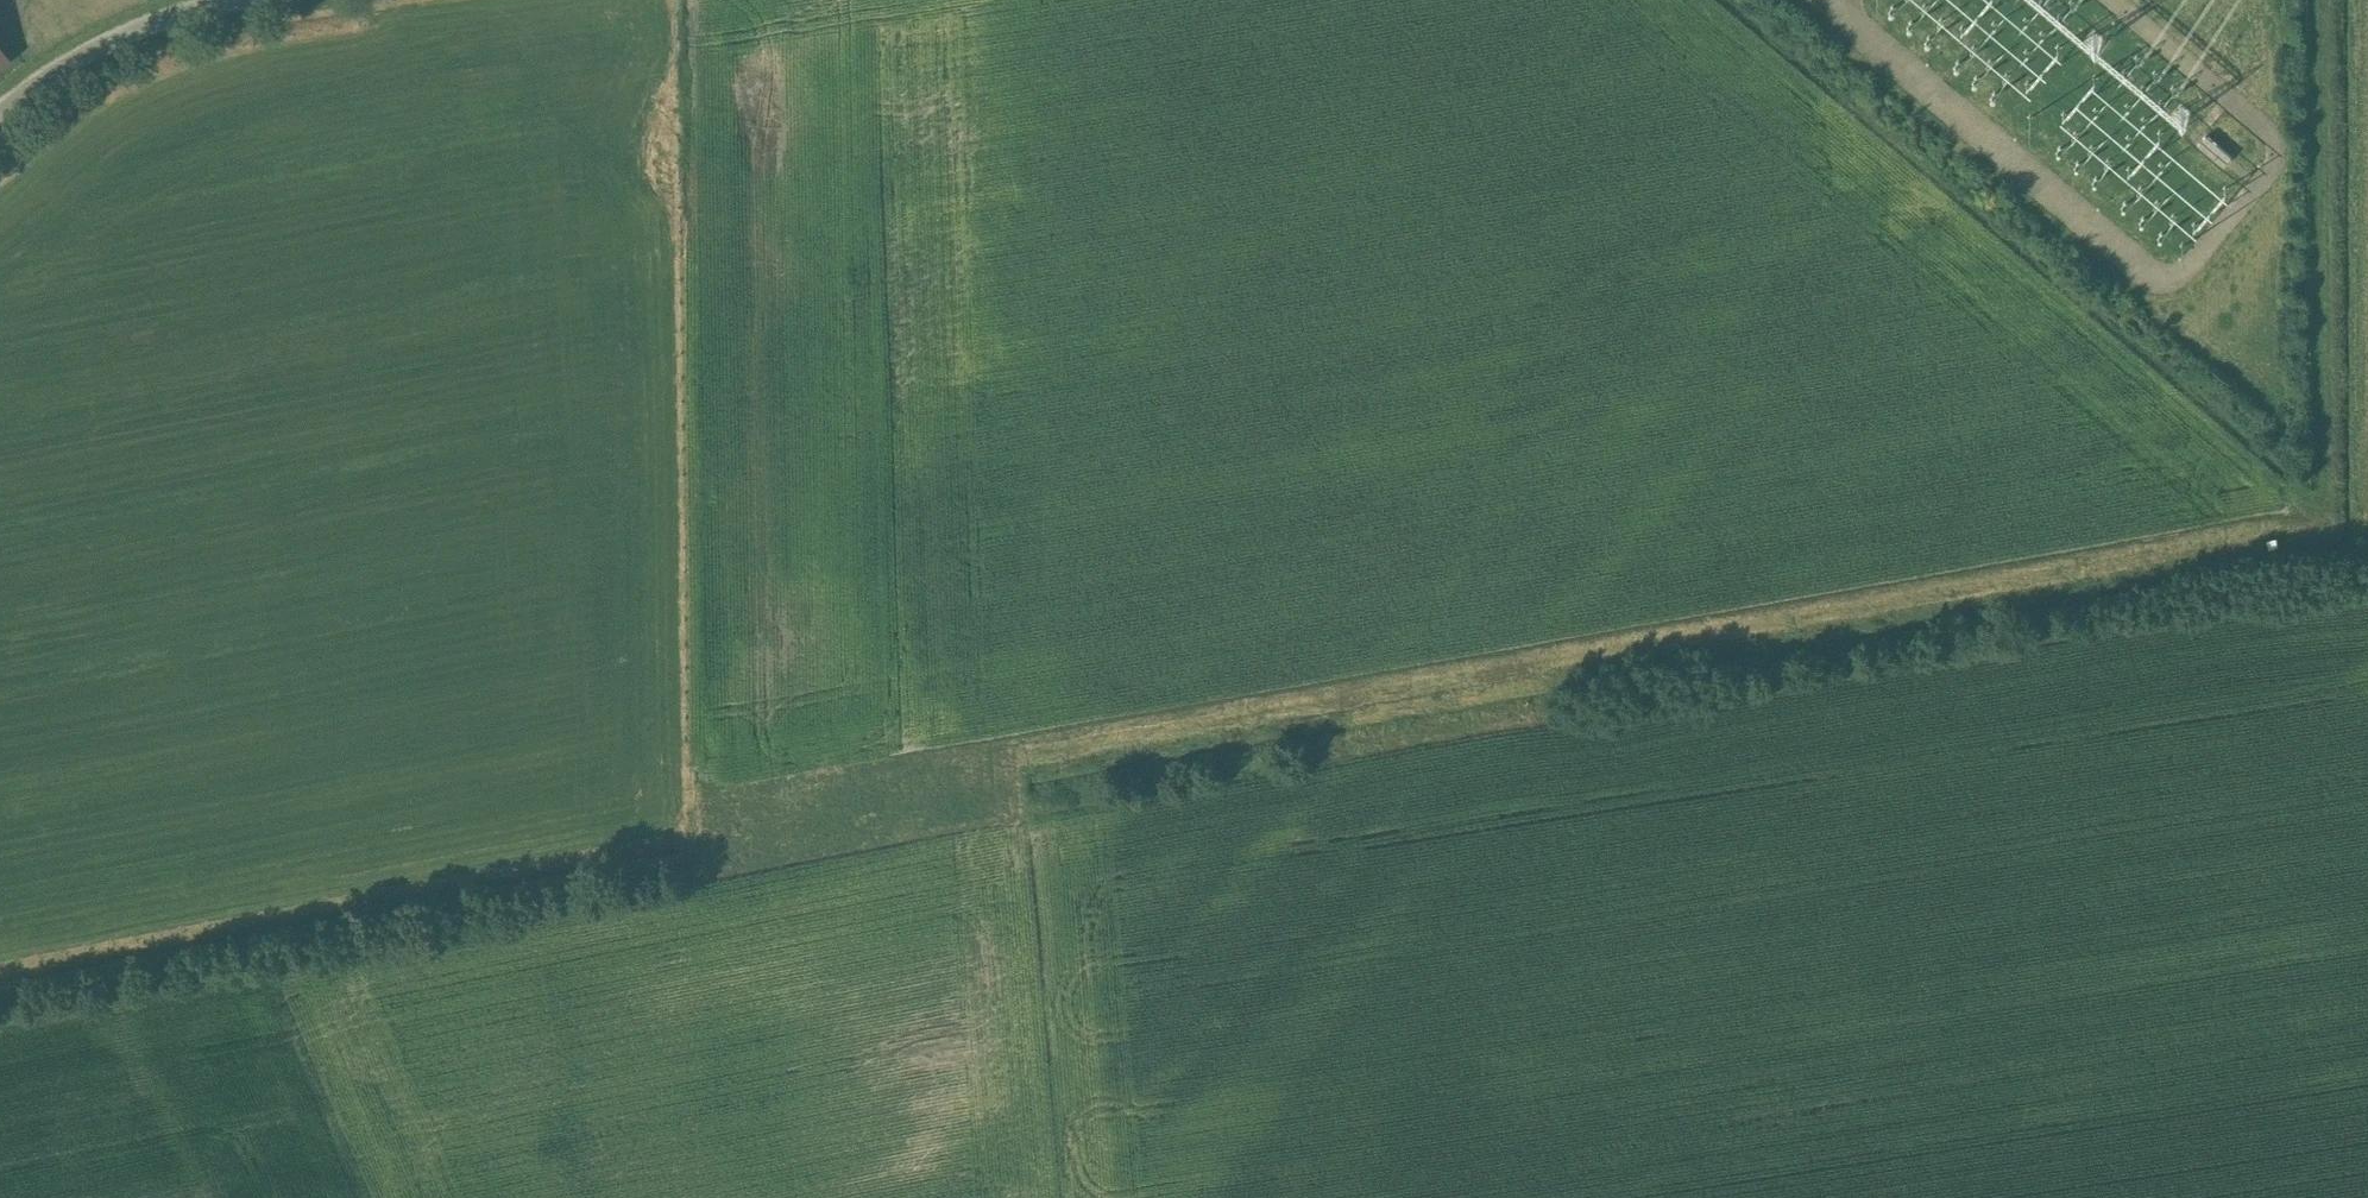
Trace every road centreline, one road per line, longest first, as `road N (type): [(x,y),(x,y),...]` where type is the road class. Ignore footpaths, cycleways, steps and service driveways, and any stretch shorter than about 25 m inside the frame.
road 1 (unclassified): [(0,118),(47,78),(111,42),(230,0)]

